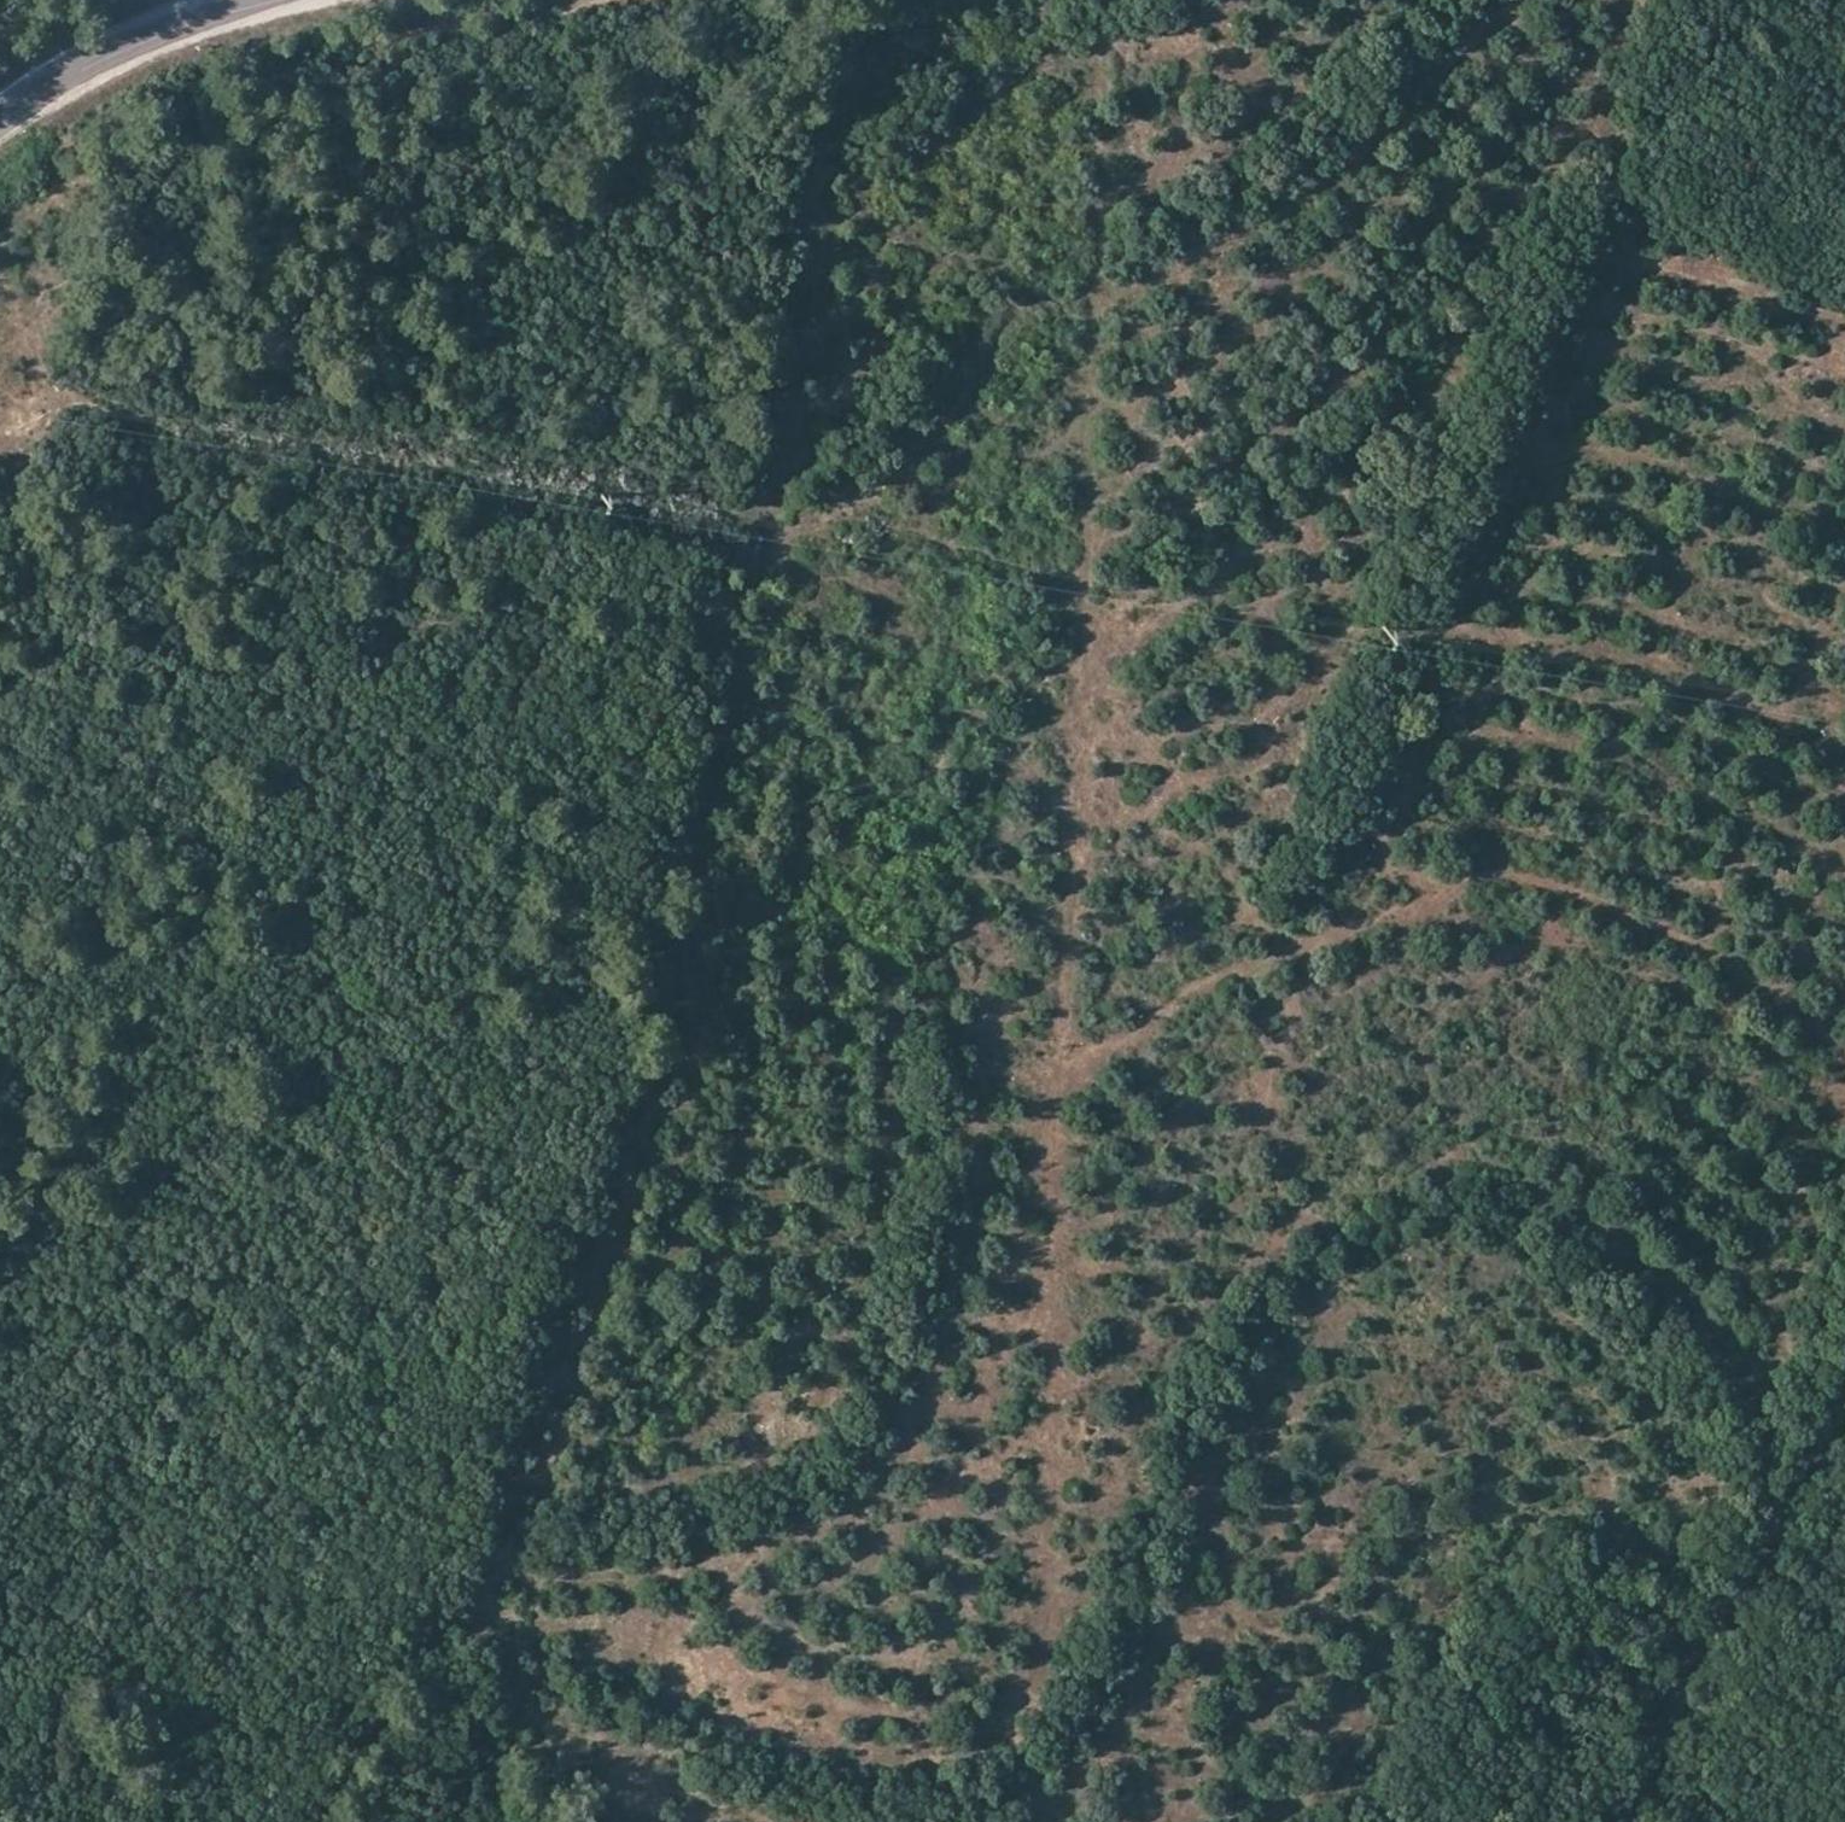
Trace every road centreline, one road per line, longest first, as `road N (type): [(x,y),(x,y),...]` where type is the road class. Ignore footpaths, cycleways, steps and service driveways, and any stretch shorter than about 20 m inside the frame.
road 1 (primary): [(0,113),(87,58),(244,0)]

